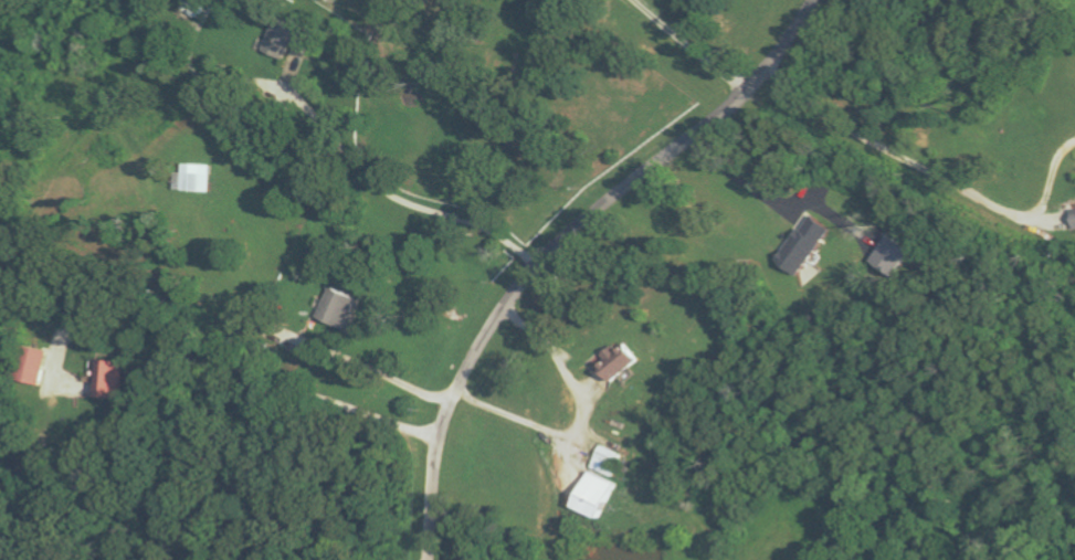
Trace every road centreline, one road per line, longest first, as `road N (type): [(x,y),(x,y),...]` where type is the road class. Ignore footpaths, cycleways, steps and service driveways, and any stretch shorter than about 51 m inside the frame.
road 1 (residential): [(816,0),(744,98),(598,208),(504,311),(451,413),(438,469),(433,559)]

